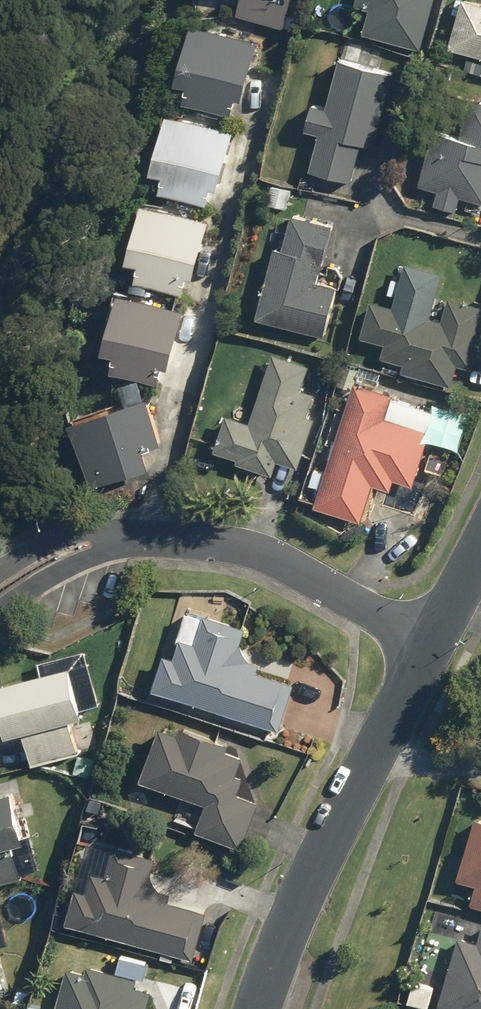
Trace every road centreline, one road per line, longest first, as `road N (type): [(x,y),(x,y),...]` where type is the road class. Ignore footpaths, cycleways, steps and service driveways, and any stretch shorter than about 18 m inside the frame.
road 1 (residential): [(426,640),(290,903),(260,1008)]
road 2 (residential): [(113,542),(186,541),(273,557),(426,640)]
road 3 (residential): [(113,542),(0,610)]
road 4 (residential): [(0,571),(56,540),(96,534),(113,542)]

